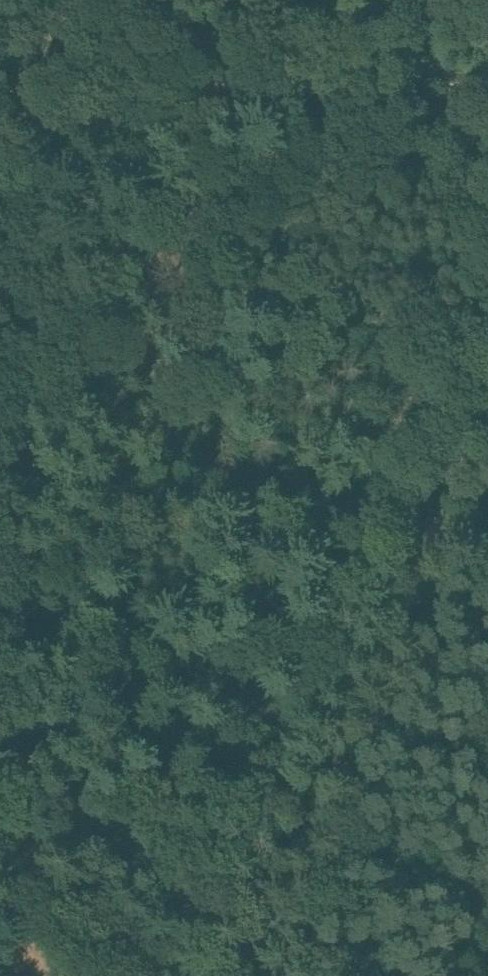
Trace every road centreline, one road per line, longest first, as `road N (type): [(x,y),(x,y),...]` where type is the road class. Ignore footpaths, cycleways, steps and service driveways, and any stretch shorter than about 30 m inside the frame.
road 1 (track): [(231,975),(487,403)]

